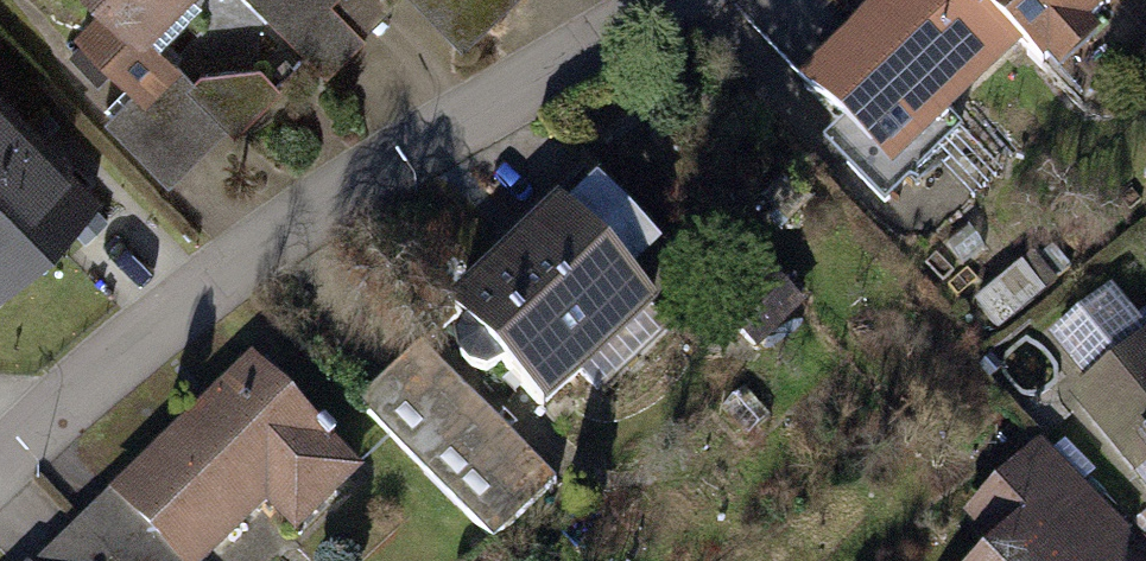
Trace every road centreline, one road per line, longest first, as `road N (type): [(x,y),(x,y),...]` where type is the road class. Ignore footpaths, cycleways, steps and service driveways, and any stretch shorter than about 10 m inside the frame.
road 1 (residential): [(655,0),(506,83),(149,317),(0,453)]

